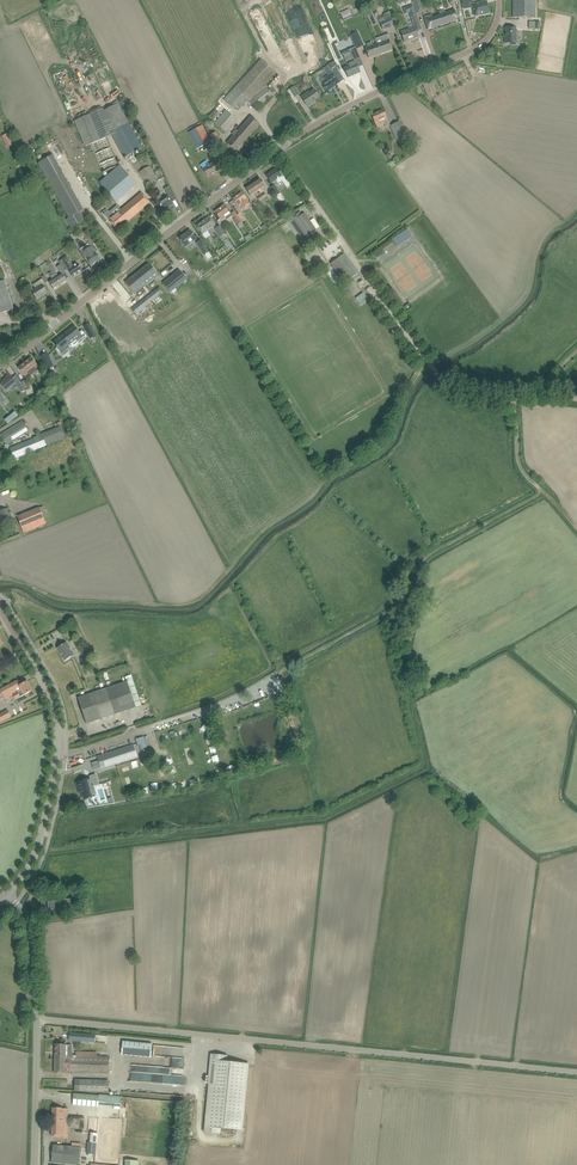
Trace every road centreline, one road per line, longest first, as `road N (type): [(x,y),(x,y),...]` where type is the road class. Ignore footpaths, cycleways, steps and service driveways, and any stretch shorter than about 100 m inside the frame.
road 1 (unclassified): [(576,1071),(37,1019)]
road 2 (track): [(430,364),(414,379),(385,442),(325,480),(200,598),(167,605),(64,600),(0,579)]
road 3 (track): [(515,400),(516,459),(542,492),(424,558),(403,604),(210,707)]
road 4 (unclassified): [(277,151),(376,92),(479,47),(496,26),(500,0)]
road 5 (unclassified): [(55,323),(277,151)]
road 6 (track): [(515,400),(460,396),(442,382),(364,275)]
road 7 (unclassified): [(210,707),(86,750),(56,753)]
road 8 (tertiary): [(56,753),(48,691),(0,608)]
road 9 (tertiary): [(6,895),(38,845),(56,753)]
road 10 (unclassified): [(364,275),(277,151)]
road 11 (tertiary): [(34,1164),(37,1019)]
road 12 (tertiary): [(37,1019),(30,922),(6,895)]

